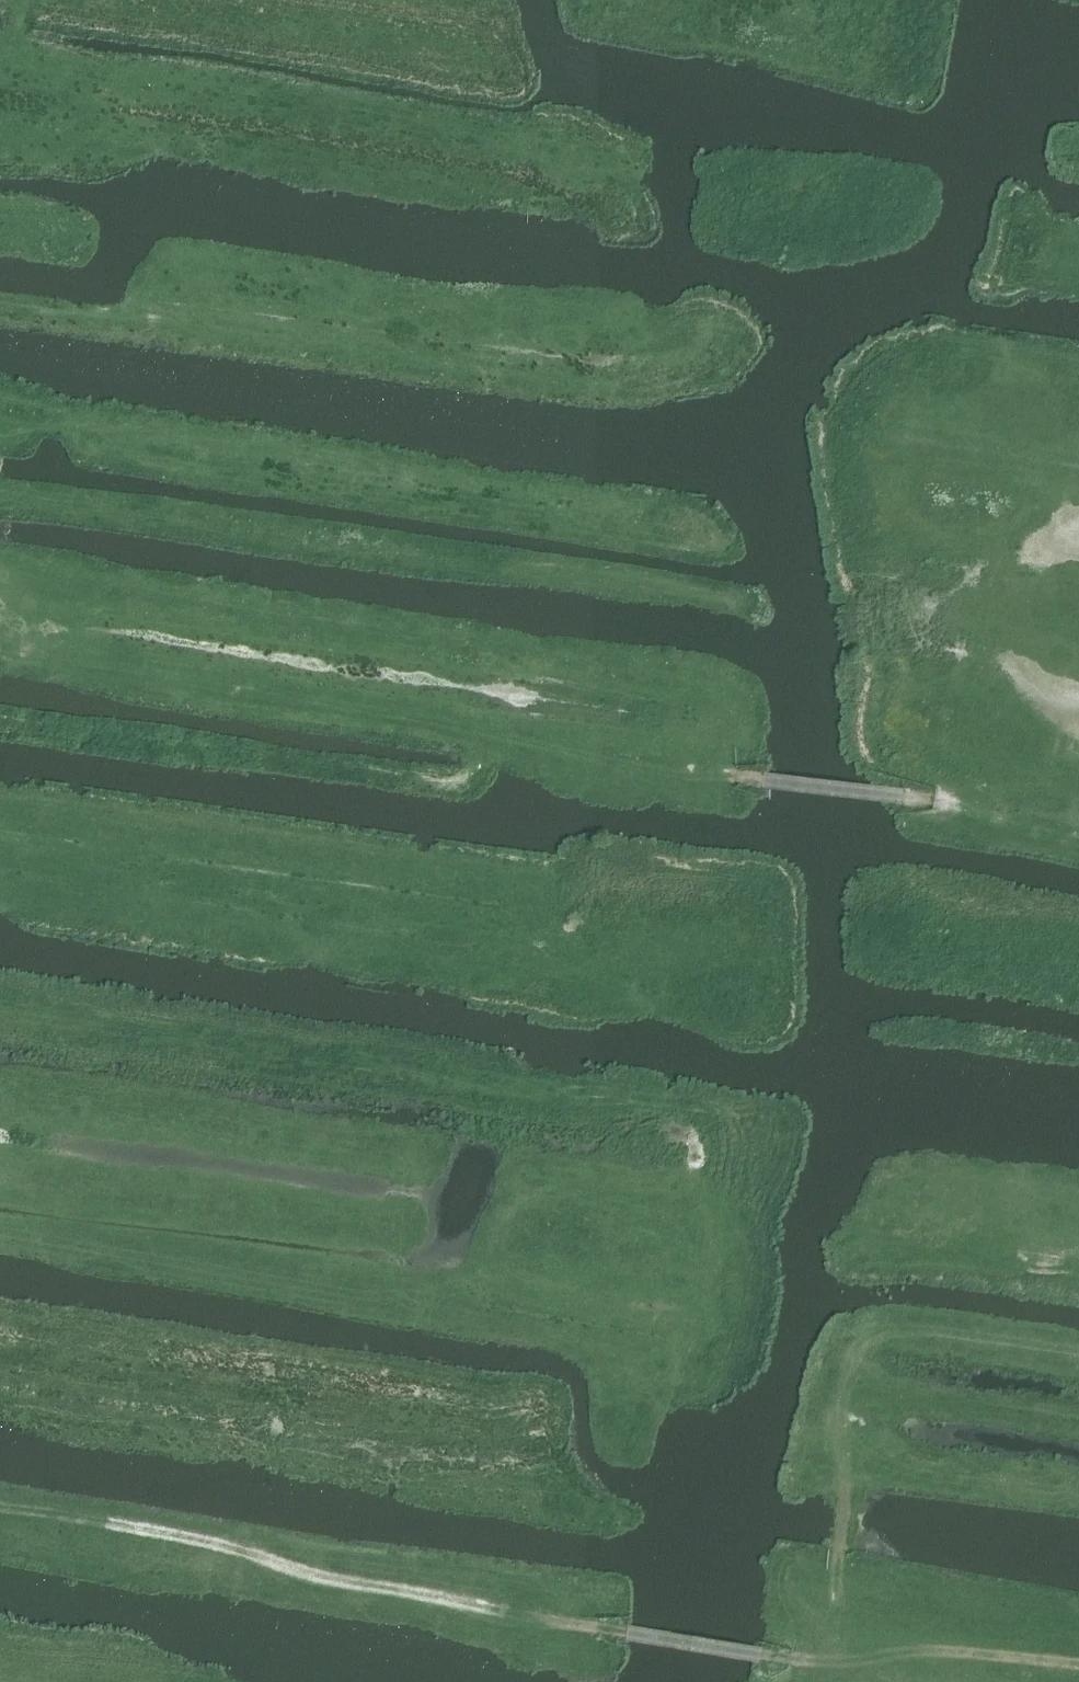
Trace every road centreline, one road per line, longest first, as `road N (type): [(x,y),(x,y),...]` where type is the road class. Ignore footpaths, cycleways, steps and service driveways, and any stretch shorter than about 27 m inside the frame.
road 1 (track): [(0,1511),(222,1545),(318,1584),(761,1655),(813,1661),(901,1649),(1078,1664)]
road 2 (track): [(813,1661),(832,1645),(839,1613),(848,1475)]

